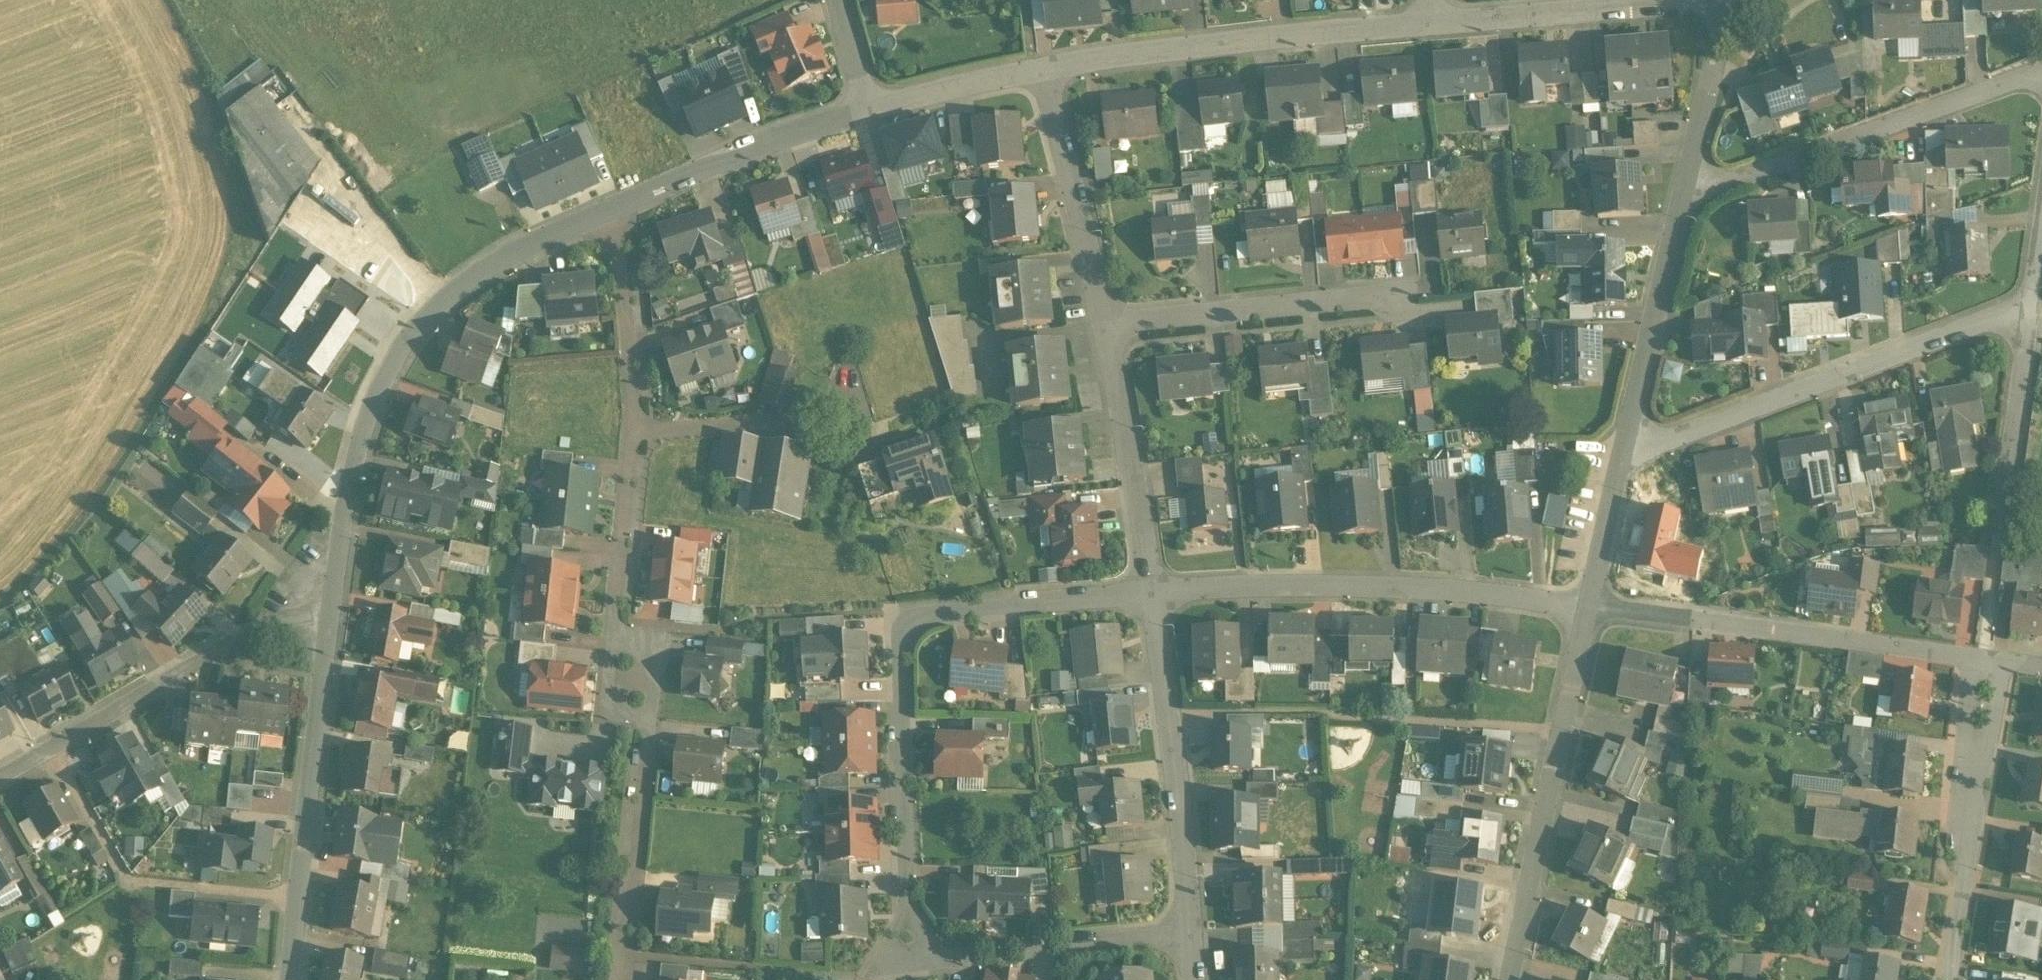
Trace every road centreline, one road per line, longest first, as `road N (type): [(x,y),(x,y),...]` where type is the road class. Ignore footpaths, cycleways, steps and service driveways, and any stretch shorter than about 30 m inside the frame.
road 1 (residential): [(1151,596),(966,609),(912,621),(902,675),(911,945)]
road 2 (residential): [(330,619),(353,468),(402,349),(441,303),(476,278),(615,210)]
road 3 (residential): [(1589,606),(1385,587),(1151,596)]
road 4 (residential): [(1626,451),(2035,303)]
road 5 (residential): [(615,210),(635,312),(637,398),(615,636)]
road 6 (residential): [(1987,658),(1589,606)]
road 7 (residential): [(1042,70),(1434,23)]
road 8 (residential): [(1510,979),(1589,606)]
road 9 (residential): [(1683,197),(2041,66)]
road 10 (residential): [(0,780),(266,626),(330,619)]
road 11 (residential): [(289,979),(330,619)]
road 12 (residential): [(1151,596),(1191,928)]
road 13 (residential): [(1987,658),(1948,979)]
road 14 (residential): [(1105,325),(1366,299),(1397,303)]
road 15 (residential): [(1434,23),(1718,0)]
road 16 (residential): [(1105,325),(1151,596)]
road 17 (residential): [(615,210),(868,110)]
road 18 (residential): [(649,716),(626,979)]
road 19 (residential): [(1042,70),(1075,177),(1105,325)]
road 20 (residential): [(1626,451),(1683,197)]
road 21 (residential): [(2002,520),(2035,303)]
road 22 (residential): [(1683,197),(1722,41),(1724,0)]
road 23 (residential): [(868,110),(1042,70)]
road 24 (residential): [(1589,606),(1626,451)]
road 25 (residential): [(1191,928),(1064,942)]
road 26 (residential): [(615,636),(660,640),(649,716)]
road 27 (residential): [(615,636),(607,713),(649,716)]

